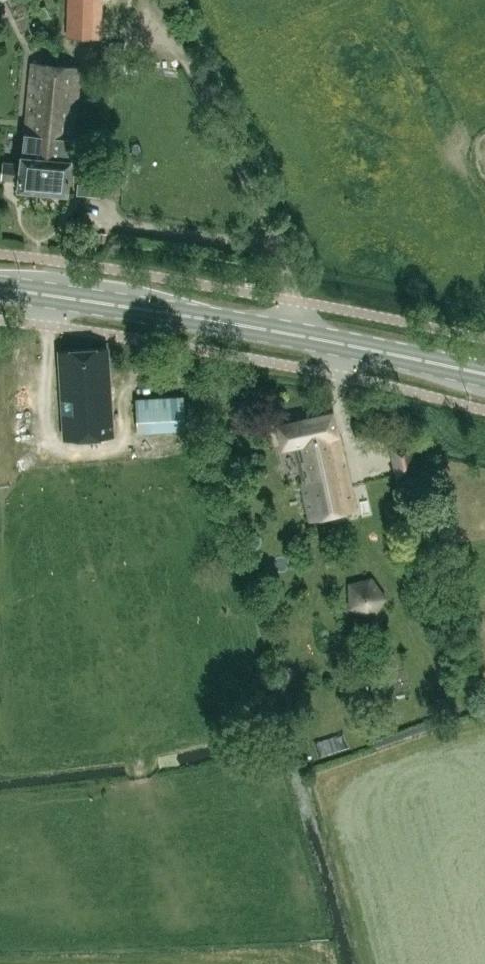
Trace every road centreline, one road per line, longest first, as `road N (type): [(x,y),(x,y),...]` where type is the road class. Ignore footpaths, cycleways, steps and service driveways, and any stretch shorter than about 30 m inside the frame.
road 1 (primary): [(484,375),(227,322),(0,289)]

